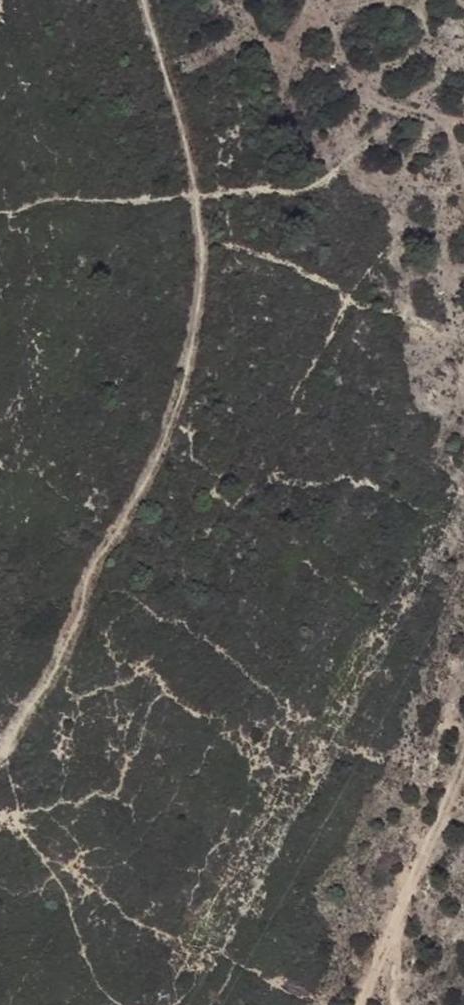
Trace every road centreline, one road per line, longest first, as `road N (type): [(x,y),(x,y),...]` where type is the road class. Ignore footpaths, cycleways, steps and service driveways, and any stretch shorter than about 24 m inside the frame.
road 1 (track): [(463,748),(418,854),(398,940),(364,1004)]

